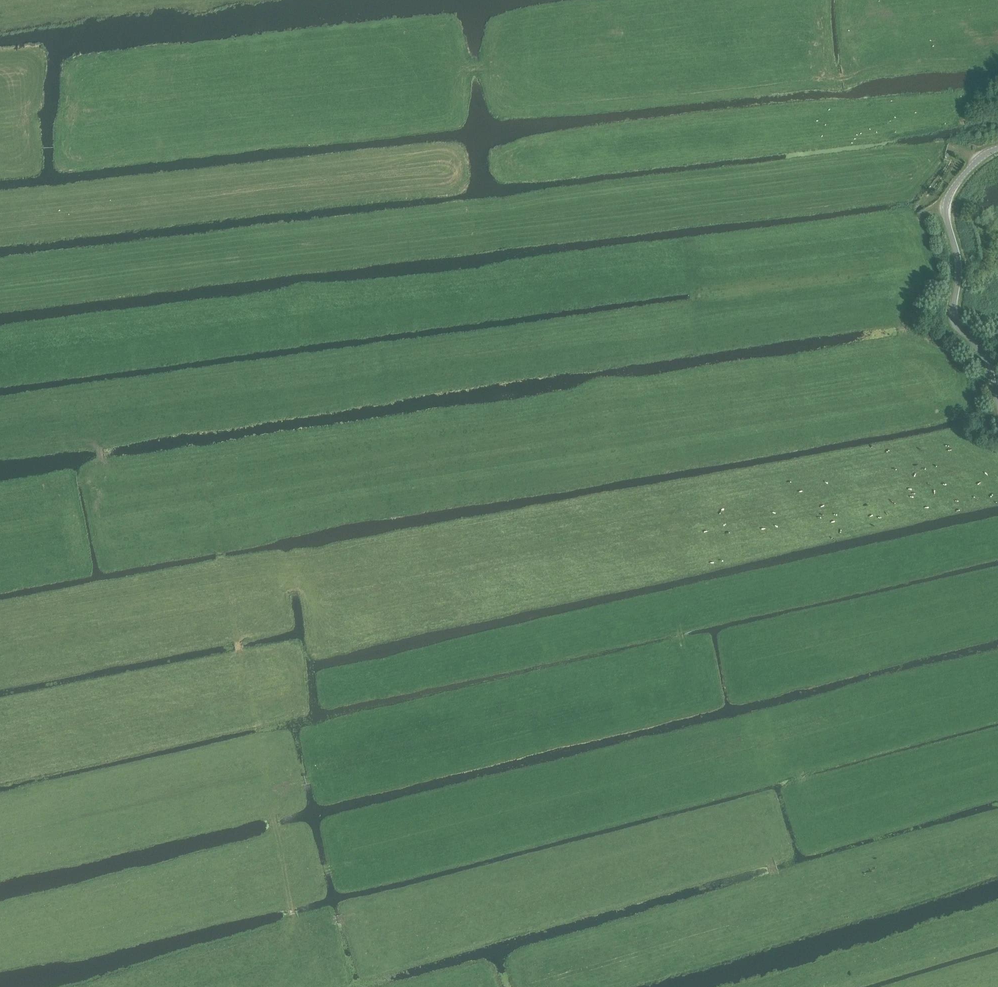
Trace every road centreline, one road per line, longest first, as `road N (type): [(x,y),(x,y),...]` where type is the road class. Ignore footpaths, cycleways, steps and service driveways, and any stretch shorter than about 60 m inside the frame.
road 1 (unclassified): [(997,400),(986,357),(954,318),(959,269),(945,212),(958,182),(997,149)]

